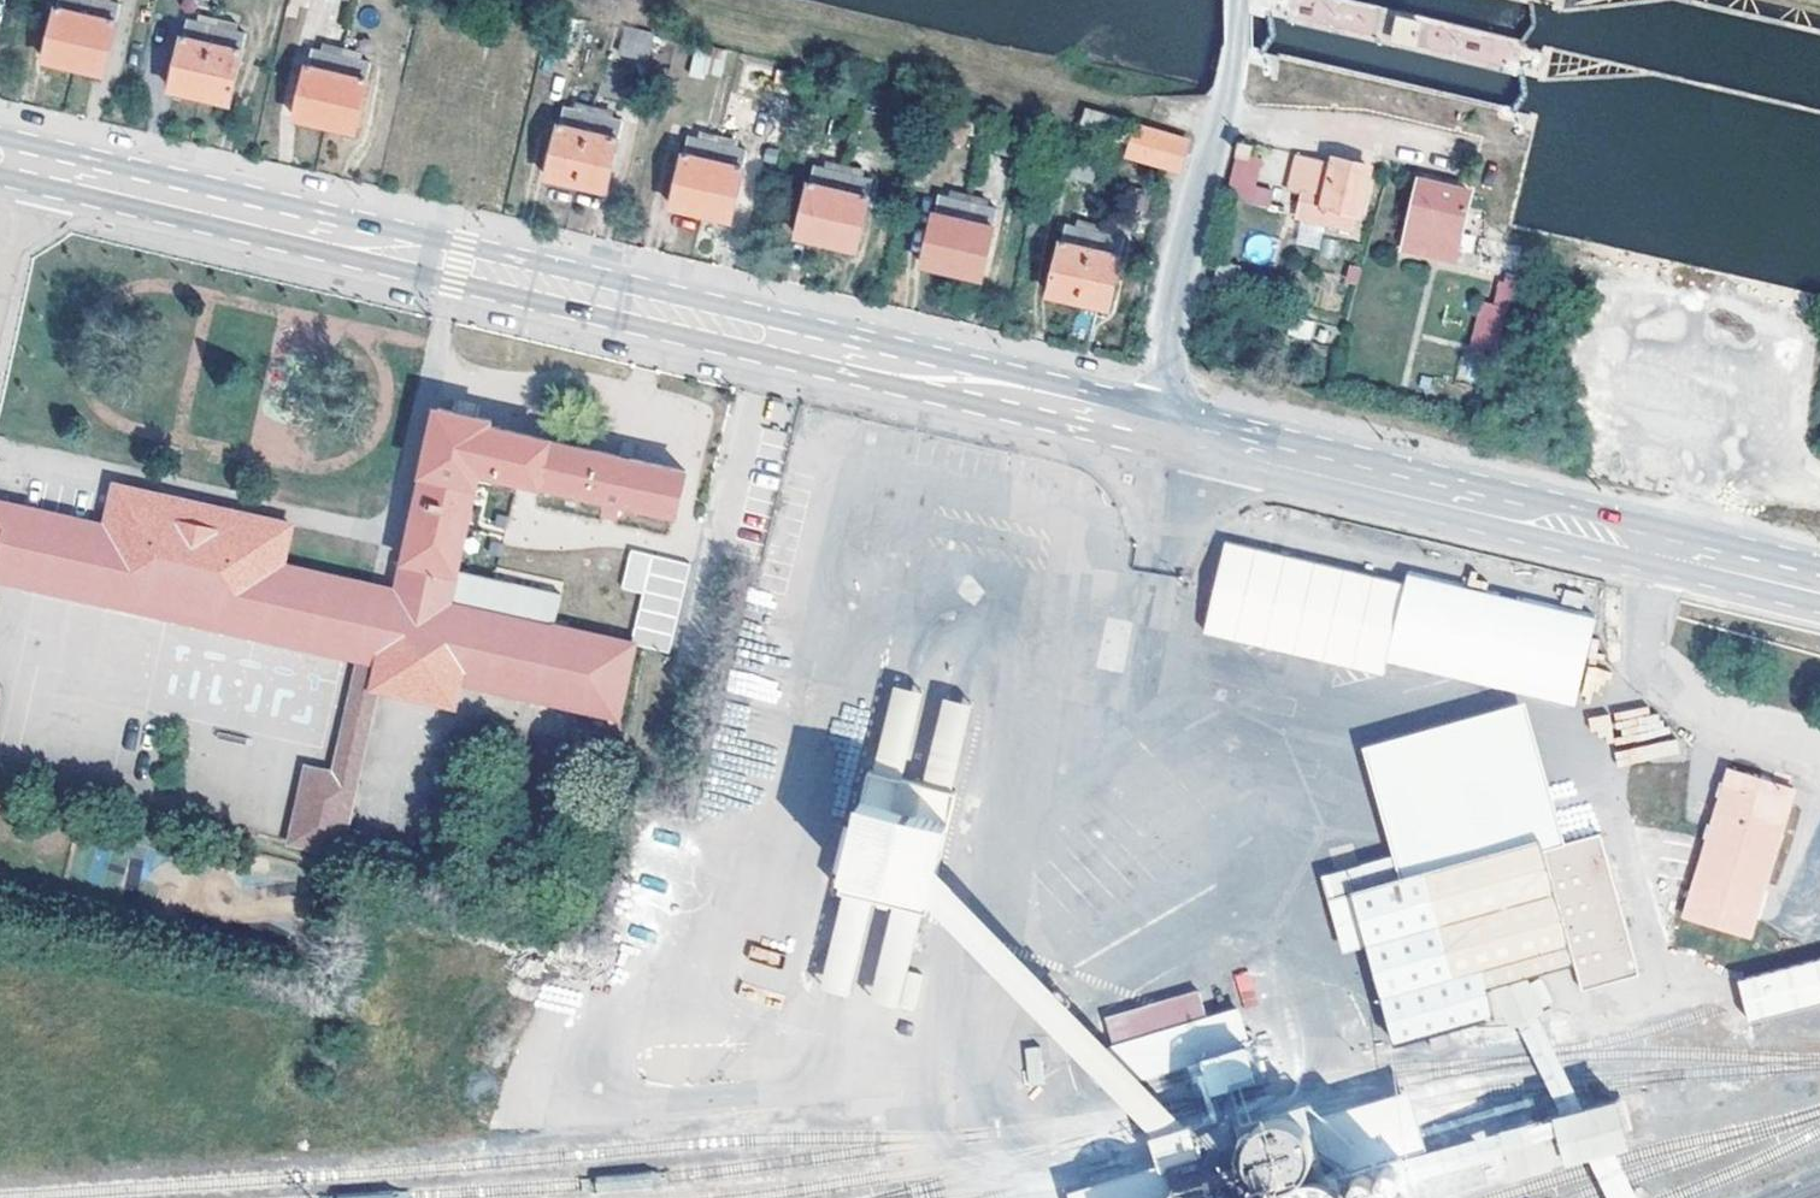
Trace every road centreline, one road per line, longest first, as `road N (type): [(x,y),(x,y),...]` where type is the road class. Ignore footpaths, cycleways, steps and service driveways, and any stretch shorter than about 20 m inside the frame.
road 1 (secondary): [(1150,428),(27,163)]
road 2 (secondary): [(1819,588),(1150,428)]
road 3 (unclassified): [(1150,428),(1237,62),(1239,0)]

